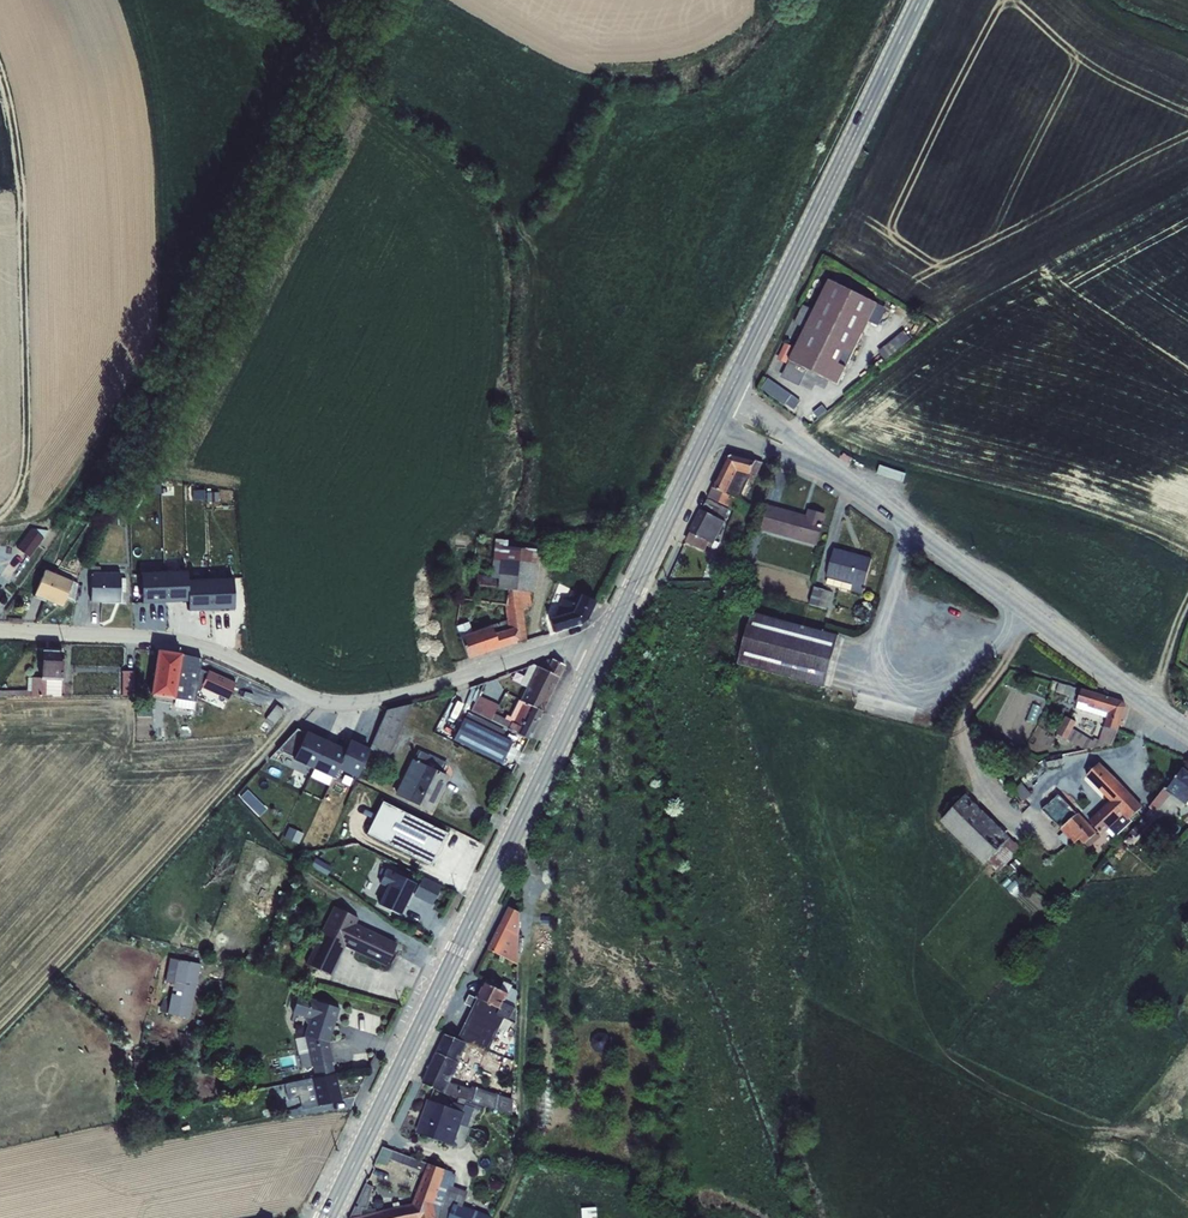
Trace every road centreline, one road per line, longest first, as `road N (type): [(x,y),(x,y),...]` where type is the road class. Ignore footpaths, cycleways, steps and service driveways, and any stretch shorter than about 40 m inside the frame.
road 1 (track): [(0,525),(39,517),(55,504),(108,431),(341,0)]
road 2 (residential): [(0,625),(194,645),(306,698),(342,705),(402,698),(555,650),(604,657)]
road 3 (primary): [(330,1217),(604,657)]
road 4 (tertiary): [(1187,731),(833,473),(720,415)]
road 5 (primary): [(720,415),(923,0)]
road 6 (track): [(0,517),(27,452),(23,199),(0,73)]
road 7 (primary): [(604,657),(720,415)]

